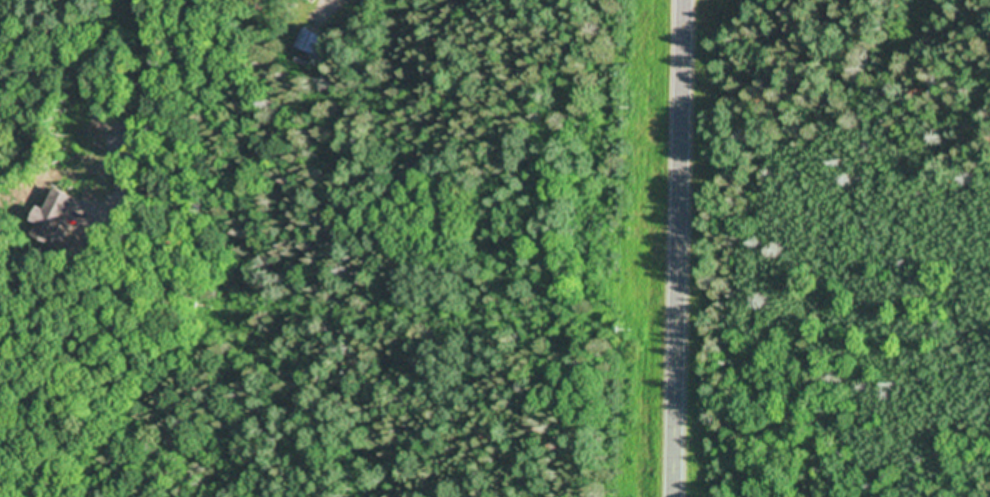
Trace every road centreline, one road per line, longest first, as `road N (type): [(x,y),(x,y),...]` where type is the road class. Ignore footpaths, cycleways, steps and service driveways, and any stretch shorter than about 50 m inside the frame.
road 1 (secondary): [(685,496),(686,0)]

